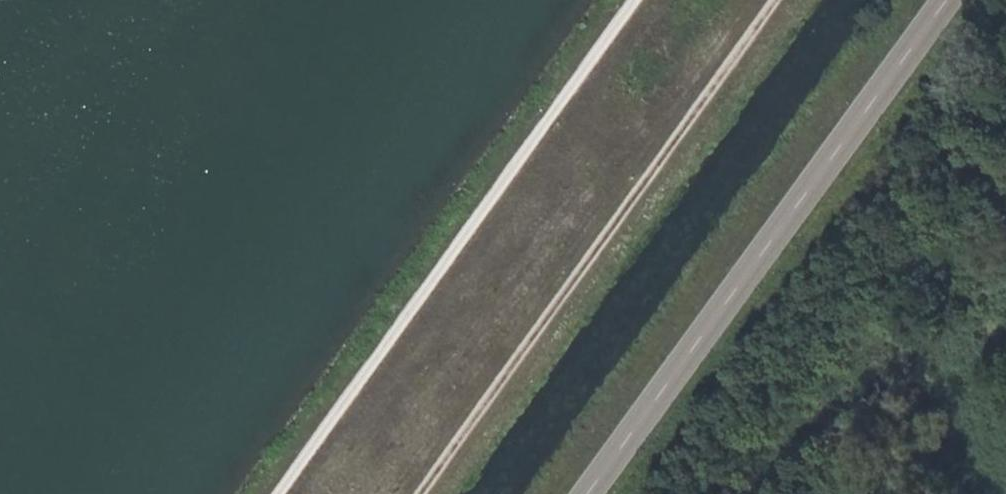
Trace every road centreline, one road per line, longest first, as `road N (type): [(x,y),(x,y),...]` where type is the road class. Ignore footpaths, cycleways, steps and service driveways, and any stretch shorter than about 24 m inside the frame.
road 1 (track): [(785,0),(424,493)]
road 2 (tertiary): [(949,0),(589,493)]
road 3 (track): [(633,0),(276,493)]

